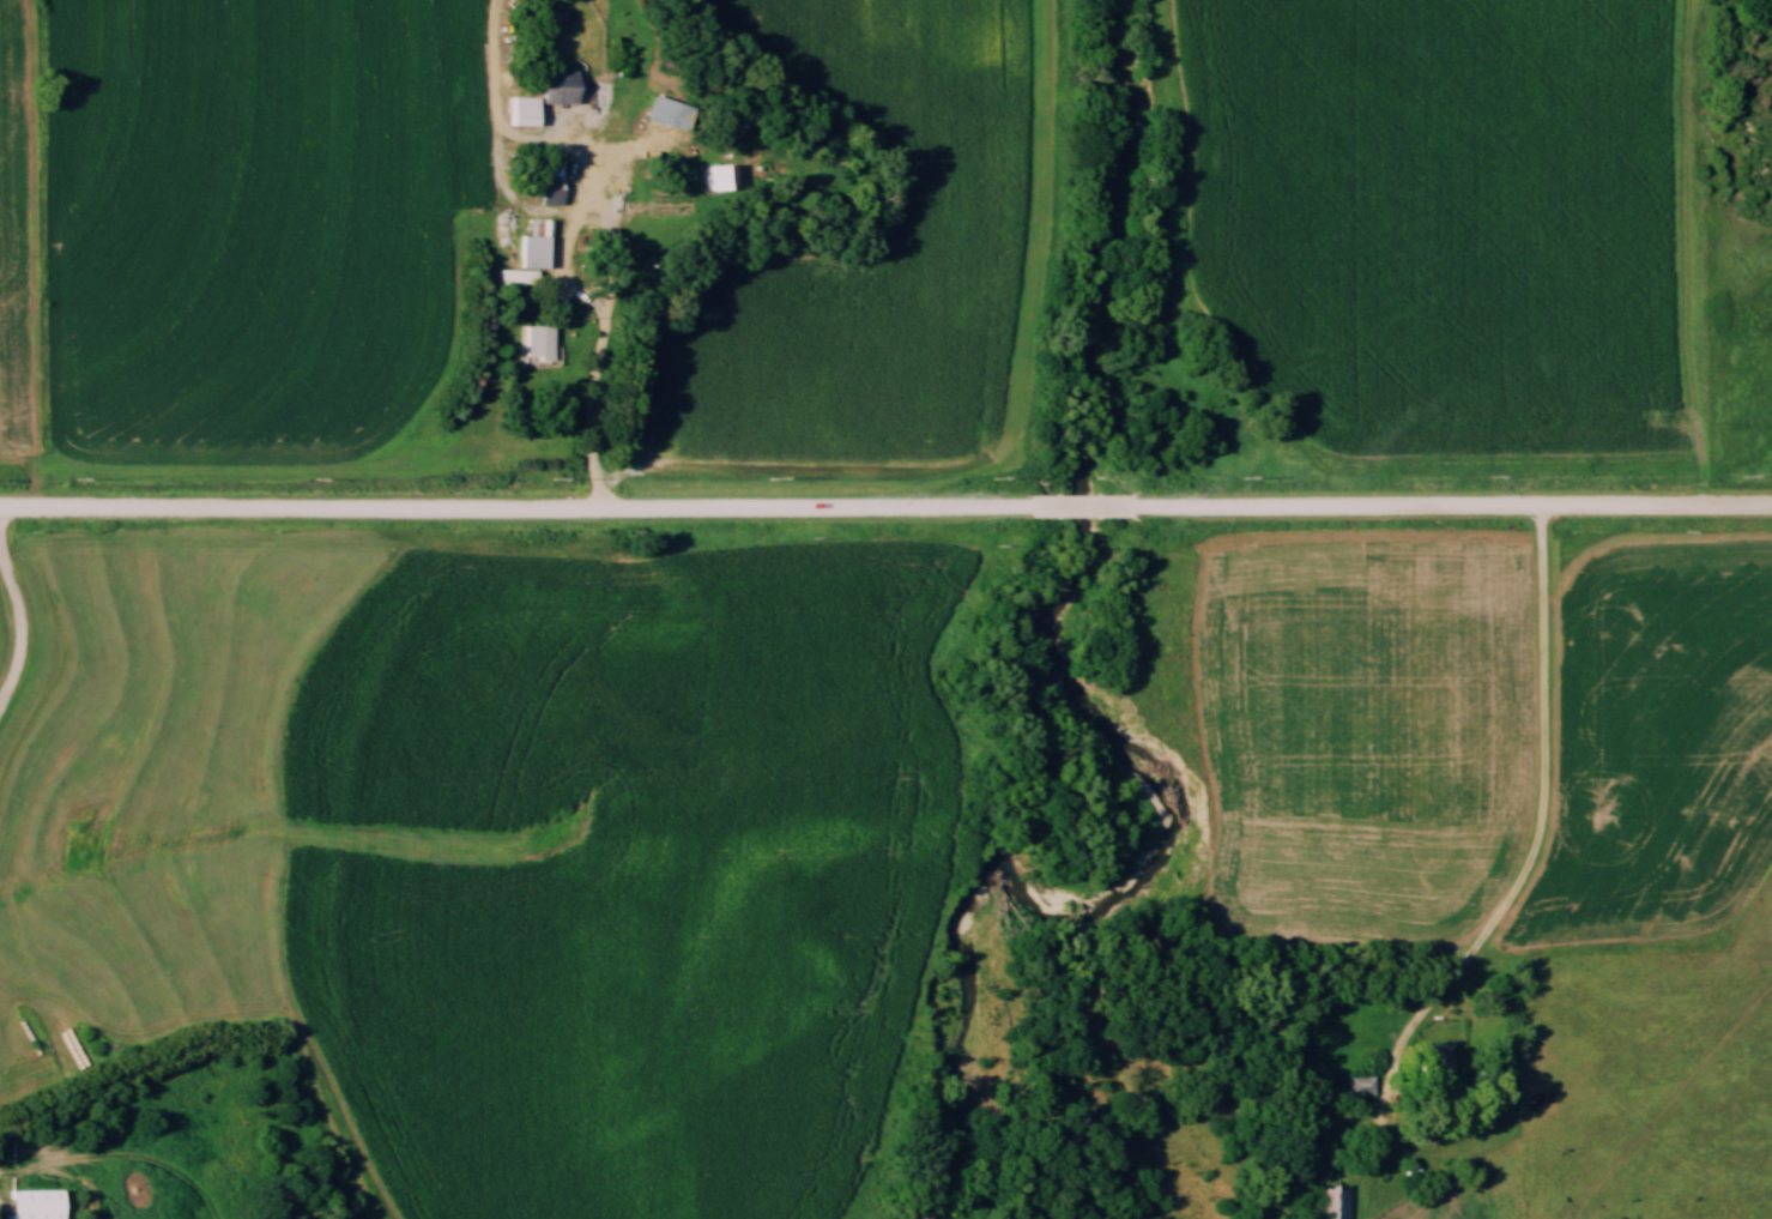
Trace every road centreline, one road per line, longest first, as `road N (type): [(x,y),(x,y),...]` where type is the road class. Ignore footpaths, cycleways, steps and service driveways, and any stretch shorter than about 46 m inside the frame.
road 1 (residential): [(0,505),(1023,505)]
road 2 (residential): [(1142,505),(1771,503)]

